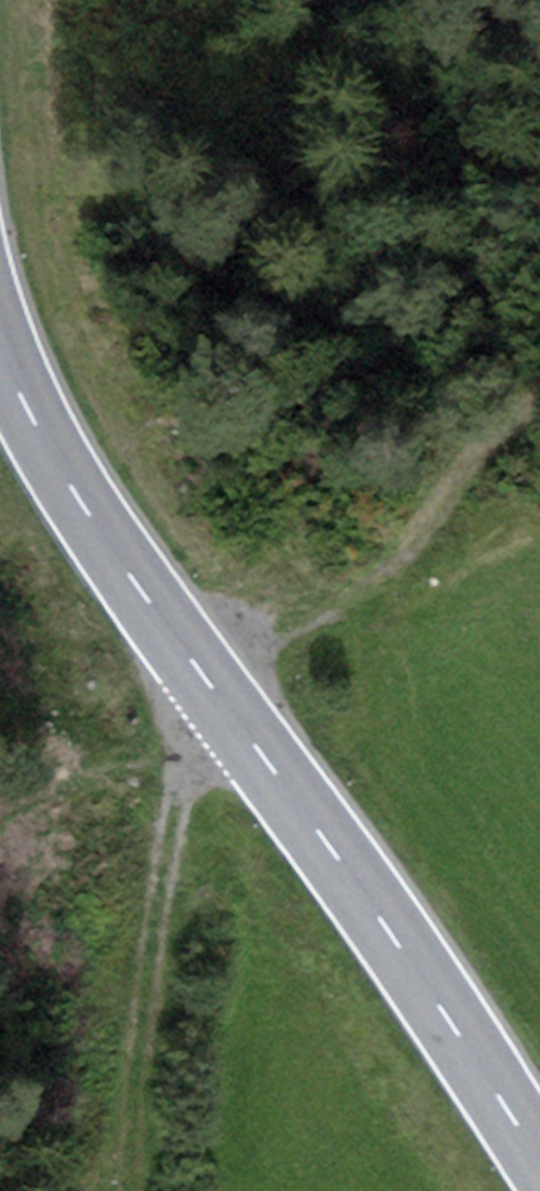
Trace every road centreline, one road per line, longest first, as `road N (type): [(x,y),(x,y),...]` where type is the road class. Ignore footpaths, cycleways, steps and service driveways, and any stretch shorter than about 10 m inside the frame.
road 1 (secondary): [(0,337),(23,401),(539,1175)]
road 2 (track): [(207,679),(172,862),(145,1190)]
road 3 (track): [(539,421),(386,571),(207,679)]

